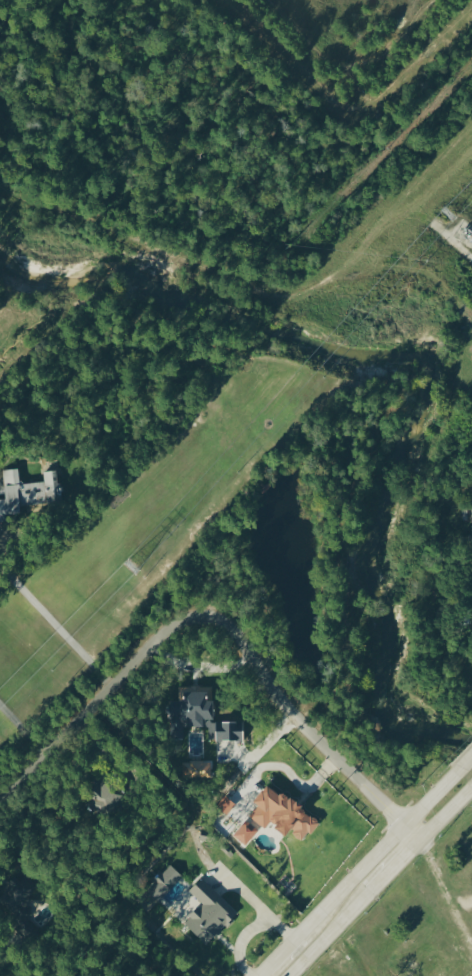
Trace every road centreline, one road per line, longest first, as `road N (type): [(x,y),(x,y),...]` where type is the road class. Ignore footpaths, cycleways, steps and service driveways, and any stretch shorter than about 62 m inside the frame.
road 1 (residential): [(421,839),(296,717),(226,624),(210,617),(167,630),(0,798)]
road 2 (track): [(0,182),(11,196),(78,212),(162,253),(247,279),(260,300),(284,301),(373,269),(471,170)]
road 3 (track): [(231,0),(332,101),(359,110),(388,94),(471,7)]
road 4 (secondary): [(461,767),(299,934)]

